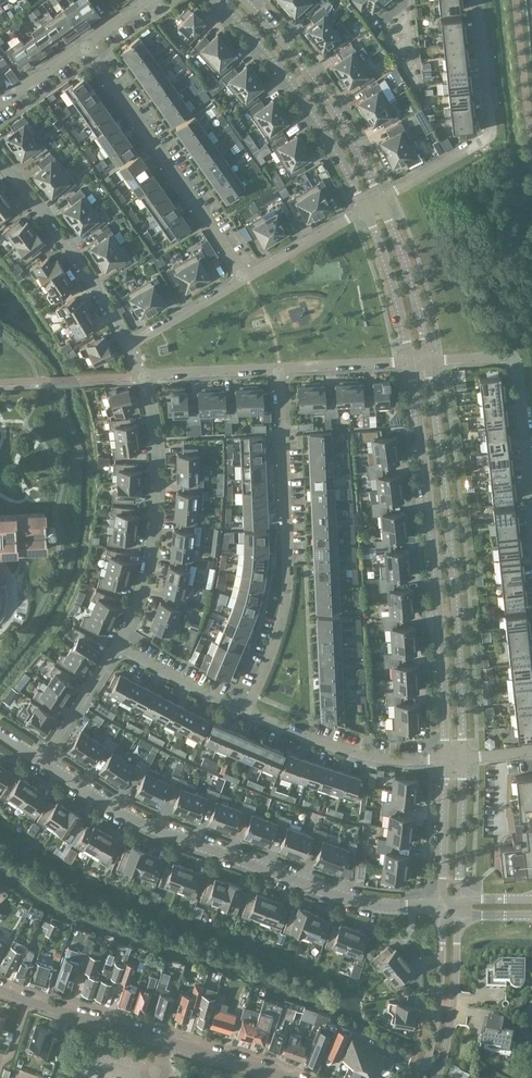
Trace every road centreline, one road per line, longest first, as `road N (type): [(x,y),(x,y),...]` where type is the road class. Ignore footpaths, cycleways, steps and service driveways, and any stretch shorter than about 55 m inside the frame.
road 1 (unclassified): [(463,761),(457,617),(428,363)]
road 2 (residential): [(412,906),(331,894),(149,827),(42,765)]
road 3 (unclassified): [(411,364),(437,618),(443,761)]
road 4 (residential): [(248,713),(287,581),(281,371)]
road 5 (residential): [(282,1077),(0,989)]
road 6 (residential): [(87,45),(245,277)]
road 7 (residential): [(118,647),(151,563),(158,498),(156,423),(142,379)]
road 8 (residential): [(382,201),(491,134),(478,0)]
road 9 (unclassified): [(221,0),(302,91),(366,211)]
road 10 (unclassified): [(382,201),(316,81),(245,0)]
road 11 (residential): [(531,511),(516,366),(500,359),(428,363)]
road 12 (residential): [(129,345),(0,158)]
road 13 (residential): [(248,713),(371,758),(443,761)]
road 14 (unclassified): [(428,363),(416,292),(382,201)]
road 15 (unclassified): [(443,915),(438,1015),(417,1077)]
road 16 (unclassified): [(434,1077),(453,1017),(458,916)]
road 17 (unclassified): [(366,211),(411,364)]
road 18 (residential): [(118,647),(248,713)]
road 19 (residential): [(42,765),(118,647)]
road 20 (residential): [(281,371),(142,379)]
road 21 (unclassified): [(458,900),(463,761)]
road 22 (unclassified): [(443,761),(443,899)]
road 23 (residential): [(245,277),(366,211)]
road 24 (residential): [(129,345),(245,277)]
road 25 (residential): [(411,364),(281,371)]

